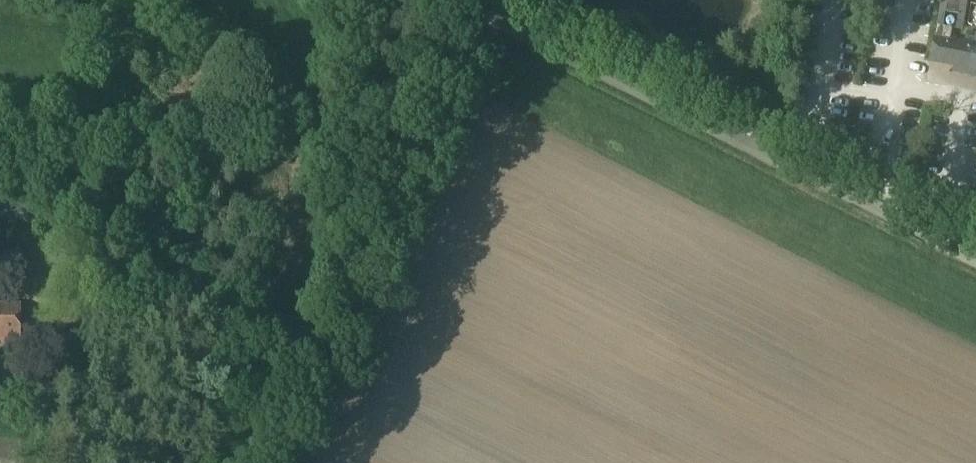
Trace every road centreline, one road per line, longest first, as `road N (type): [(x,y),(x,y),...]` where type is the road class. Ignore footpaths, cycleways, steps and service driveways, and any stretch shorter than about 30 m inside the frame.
road 1 (track): [(474,9),(351,332),(311,368),(218,322),(140,302),(0,292)]
road 2 (unclassified): [(975,260),(462,0)]

